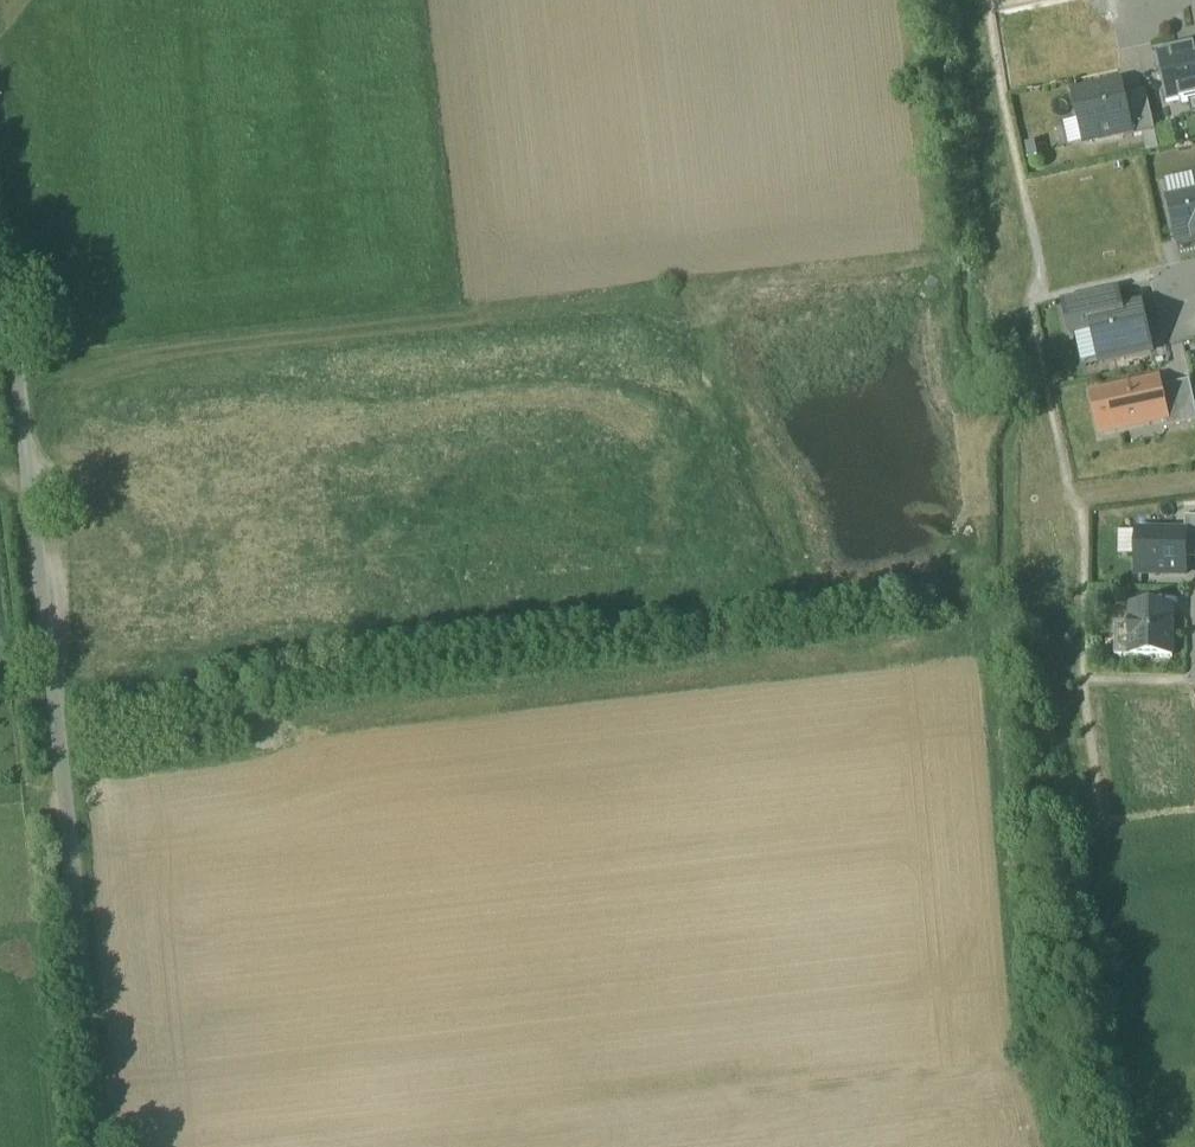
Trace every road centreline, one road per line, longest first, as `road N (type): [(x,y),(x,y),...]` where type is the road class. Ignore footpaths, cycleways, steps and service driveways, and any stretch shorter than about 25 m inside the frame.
road 1 (residential): [(84,1146),(0,334)]

